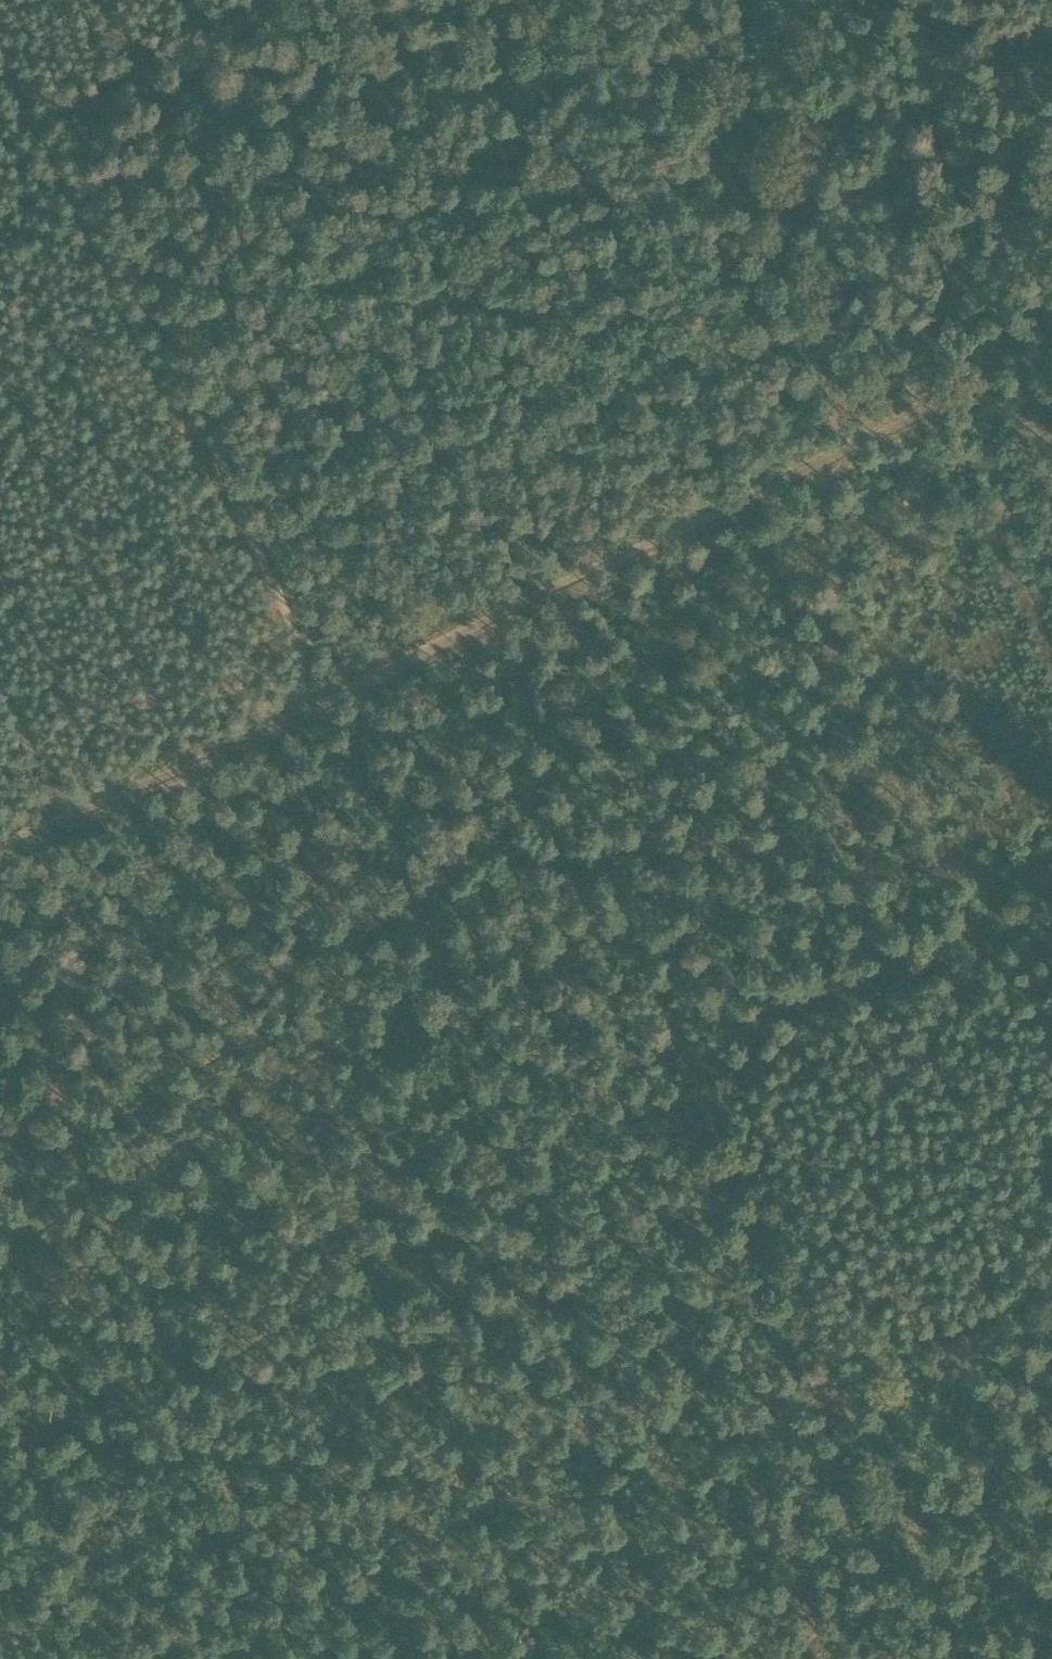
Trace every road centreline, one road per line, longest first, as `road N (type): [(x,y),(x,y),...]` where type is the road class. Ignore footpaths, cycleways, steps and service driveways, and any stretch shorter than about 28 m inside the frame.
road 1 (track): [(0,857),(863,441)]
road 2 (track): [(863,441),(690,119),(645,0)]
road 3 (track): [(863,441),(1051,350)]

